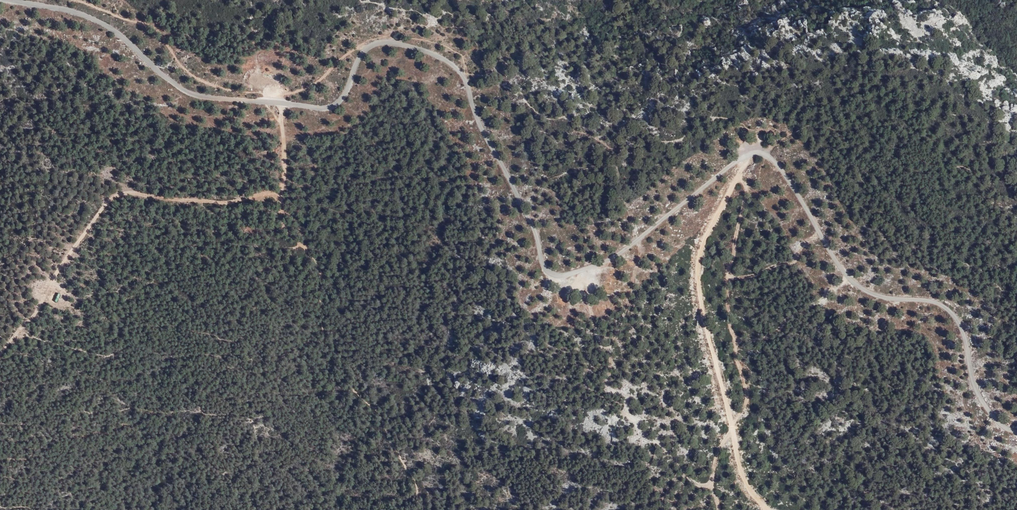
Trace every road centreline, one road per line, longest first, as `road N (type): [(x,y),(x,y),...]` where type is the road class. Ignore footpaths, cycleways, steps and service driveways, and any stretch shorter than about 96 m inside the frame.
road 1 (unclassified): [(1016,431),(996,419),(976,389),(952,312),(859,287),(777,163),(759,150),(623,250),(560,275),(542,262),(527,210),(489,143),(465,76),(431,52),(373,43),(344,96),(325,107),(206,97),(170,81),(103,24),(13,0)]
road 2 (track): [(751,152),(703,240),(697,270),(740,471),(767,509)]
road 3 (track): [(373,43),(356,47),(294,93),(235,91),(192,76),(157,29),(70,0)]

